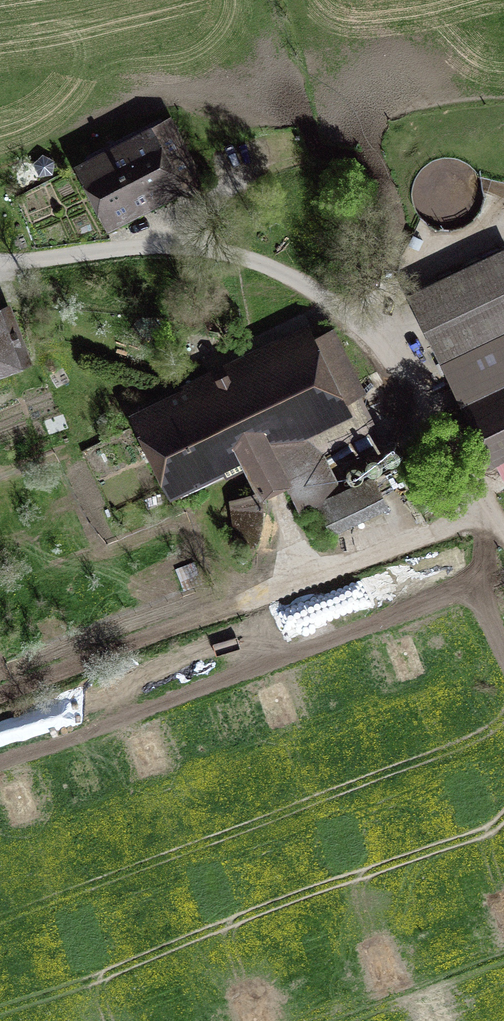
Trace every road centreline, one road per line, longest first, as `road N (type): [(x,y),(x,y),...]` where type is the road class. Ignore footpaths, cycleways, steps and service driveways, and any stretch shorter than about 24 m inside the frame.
road 1 (unclassified): [(0,262),(170,246),(282,272),(354,319),(388,354),(503,529)]
road 2 (track): [(0,694),(494,514)]

